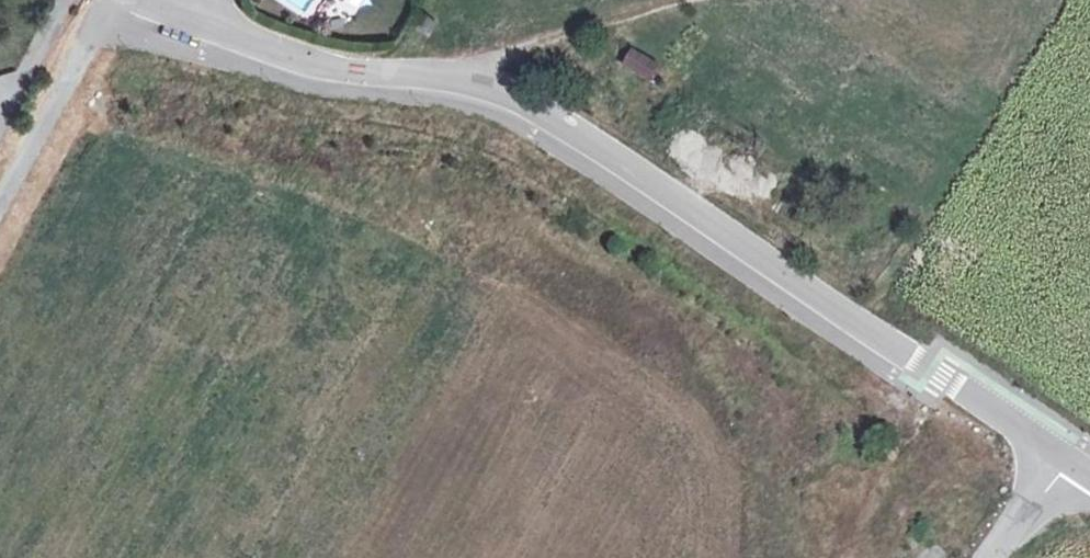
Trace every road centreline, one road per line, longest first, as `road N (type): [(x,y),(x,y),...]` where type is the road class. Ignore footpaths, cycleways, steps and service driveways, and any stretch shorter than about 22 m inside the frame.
road 1 (unclassified): [(199,18),(279,55),(366,71),(473,76),(532,96),(1067,462)]
road 2 (track): [(689,0),(473,76)]
road 3 (unclassified): [(108,0),(0,197)]

